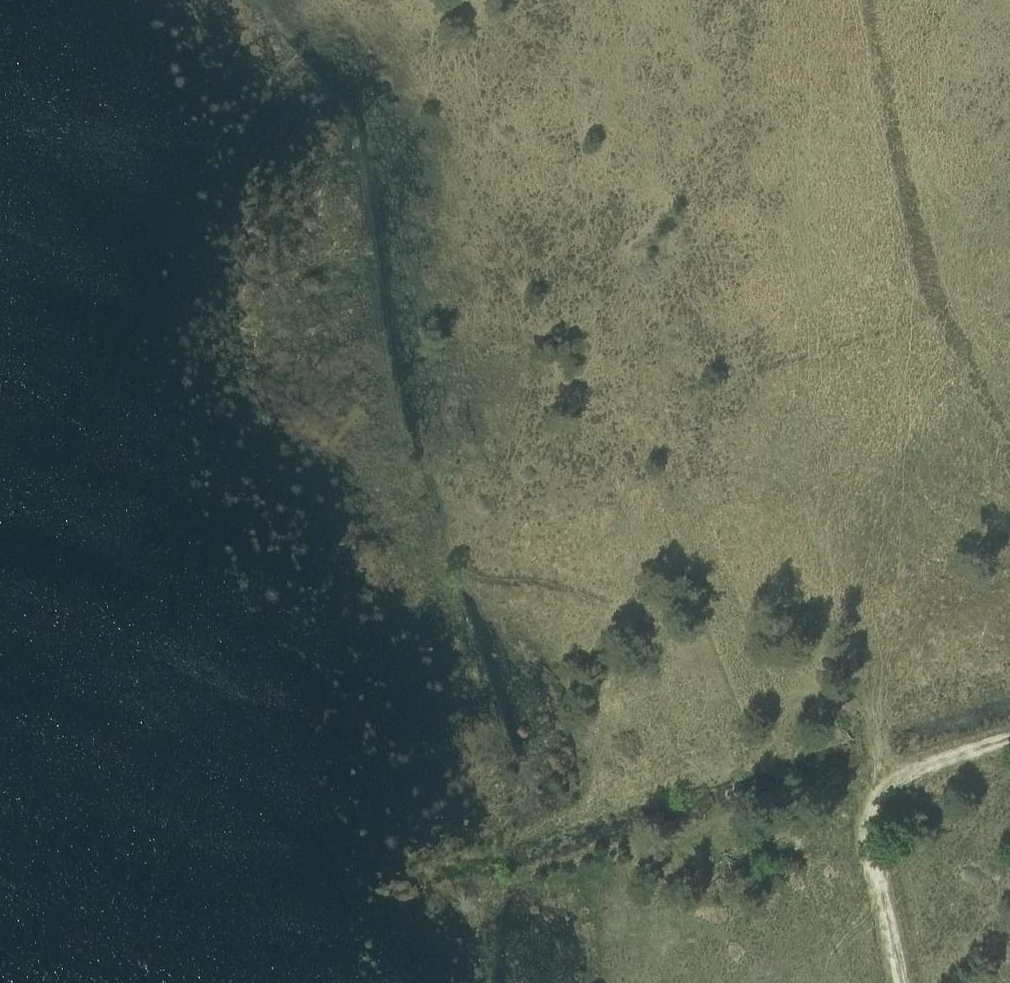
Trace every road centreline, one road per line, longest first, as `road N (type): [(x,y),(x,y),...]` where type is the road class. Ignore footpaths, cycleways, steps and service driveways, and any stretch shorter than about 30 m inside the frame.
road 1 (track): [(1009,730),(861,778),(898,982)]

